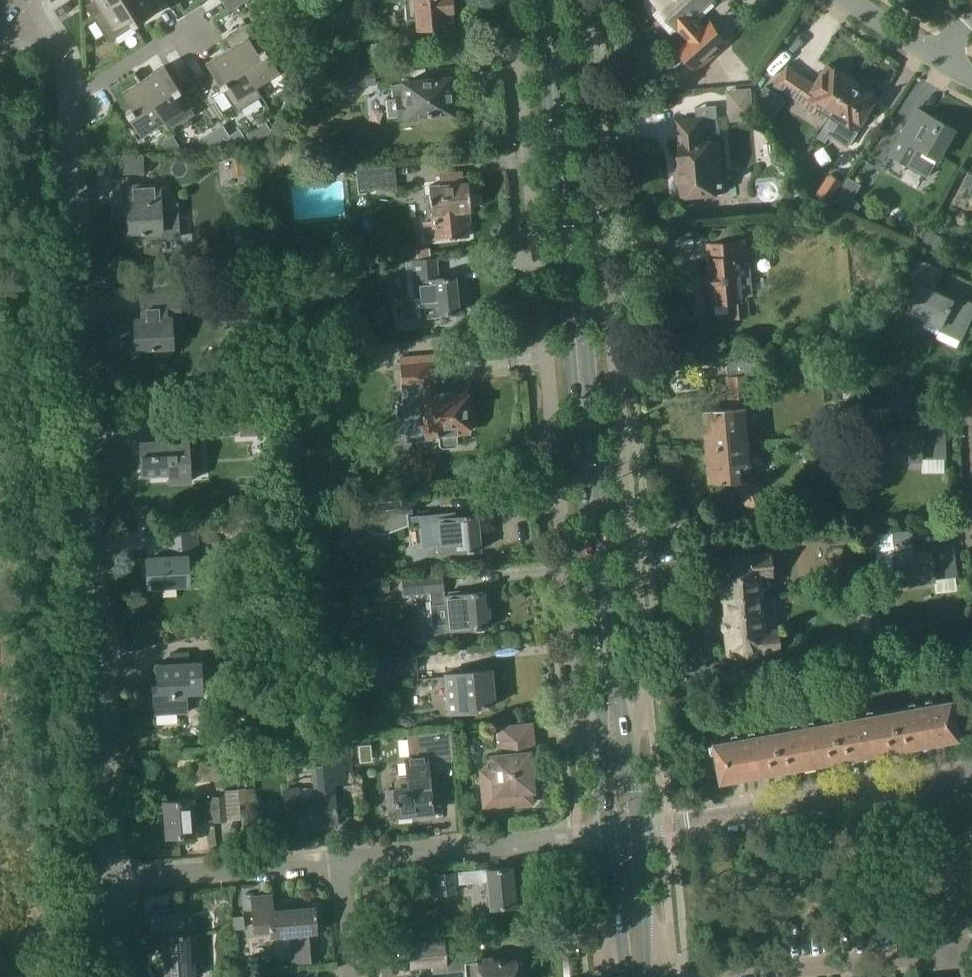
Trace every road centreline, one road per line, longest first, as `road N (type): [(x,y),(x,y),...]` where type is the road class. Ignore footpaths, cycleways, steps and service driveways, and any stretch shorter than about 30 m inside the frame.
road 1 (residential): [(108,880),(68,87),(48,37),(6,4)]
road 2 (unclassified): [(514,0),(578,702),(602,760)]
road 3 (primary): [(540,0),(602,760)]
road 4 (unclassified): [(631,755),(646,696),(582,0)]
road 5 (primary): [(631,755),(557,0)]
road 6 (residential): [(636,832),(661,814),(945,783)]
road 7 (residential): [(341,860),(578,839)]
road 8 (residential): [(108,880),(341,860)]
road 9 (residential): [(949,959),(945,783)]
road 10 (residential): [(790,976),(949,959)]

